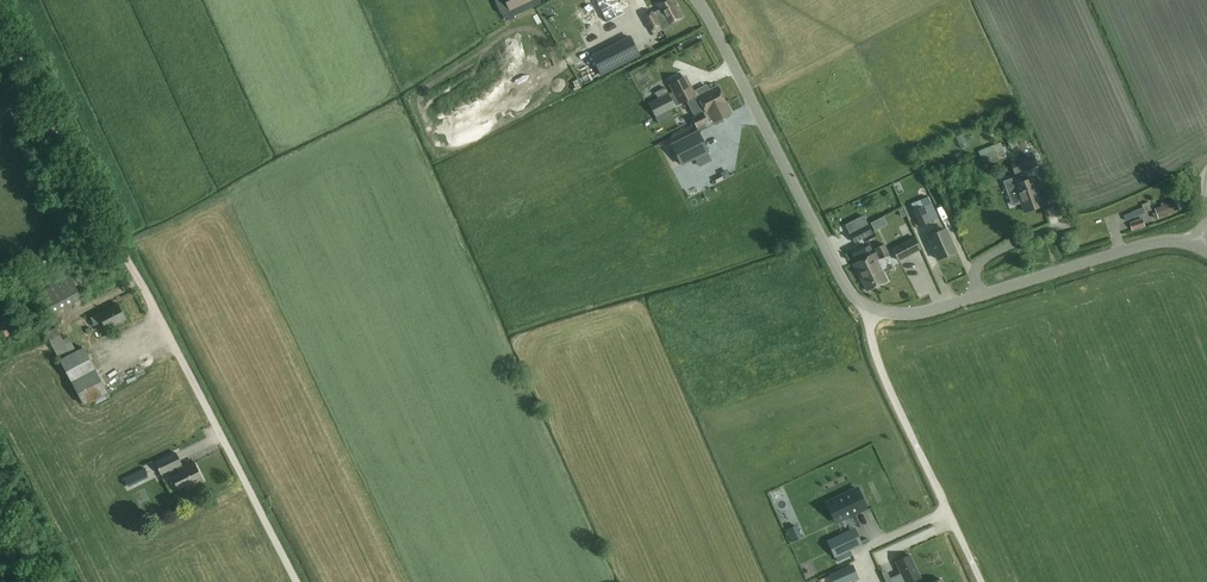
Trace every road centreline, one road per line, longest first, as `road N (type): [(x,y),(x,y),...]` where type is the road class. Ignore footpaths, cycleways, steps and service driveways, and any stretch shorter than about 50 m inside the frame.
road 1 (tertiary): [(1202,246),(1160,240),(925,311),(872,310),(843,282),(697,0)]
road 2 (track): [(296,581),(0,20)]
road 3 (track): [(981,581),(878,367),(872,310)]

